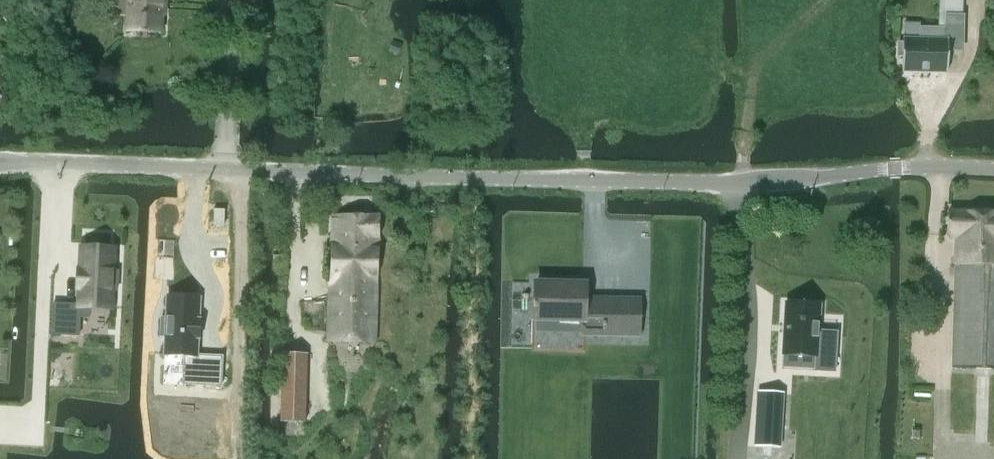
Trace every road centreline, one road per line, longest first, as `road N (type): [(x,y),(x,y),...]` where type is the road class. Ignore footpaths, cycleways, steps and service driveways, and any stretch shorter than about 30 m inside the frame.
road 1 (tertiary): [(0,166),(717,184),(993,169)]

